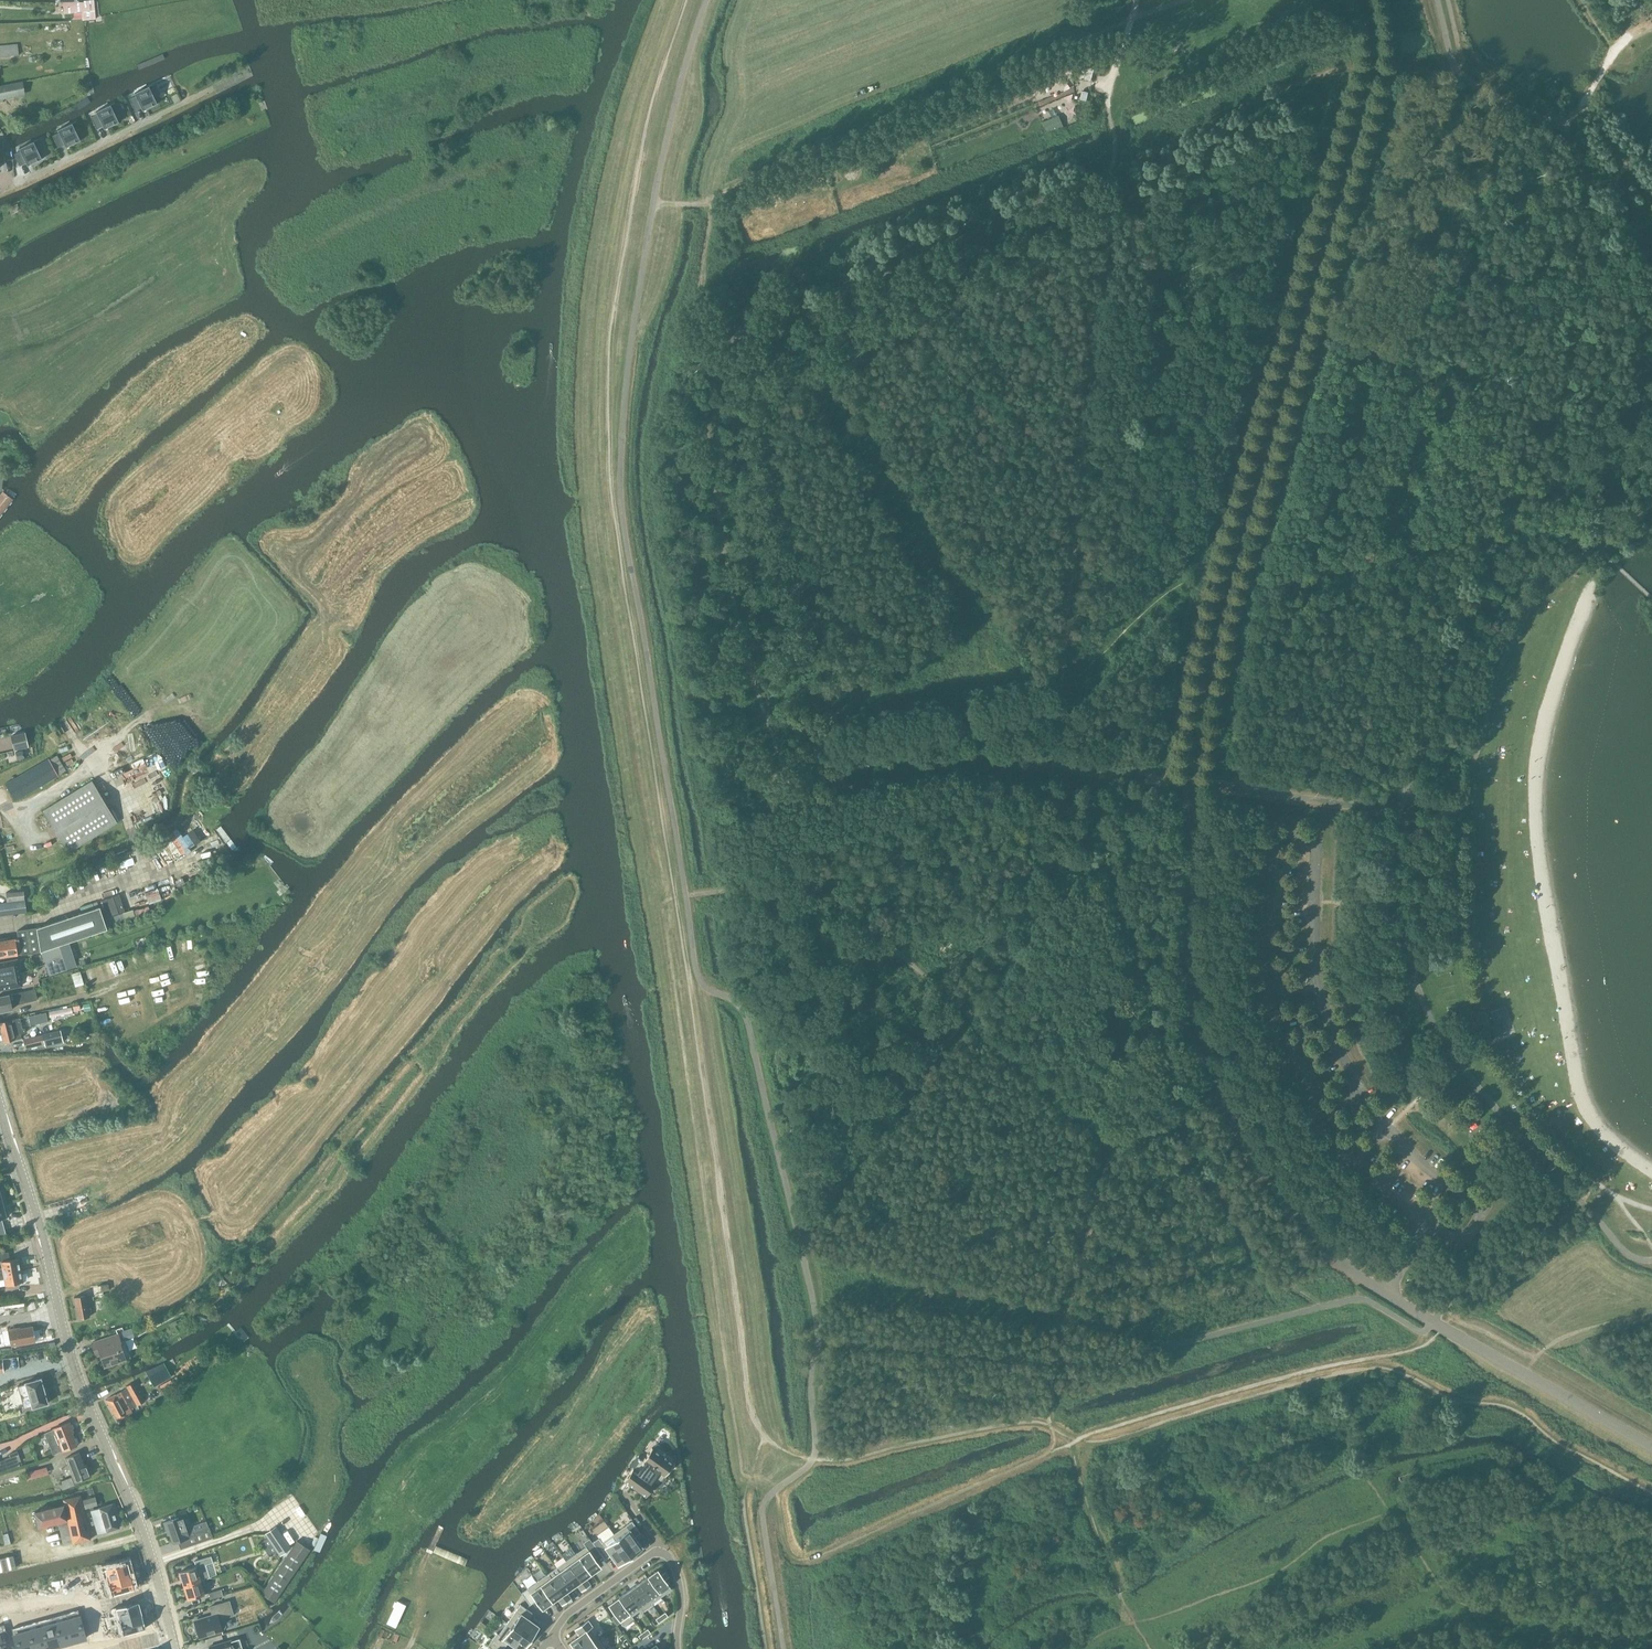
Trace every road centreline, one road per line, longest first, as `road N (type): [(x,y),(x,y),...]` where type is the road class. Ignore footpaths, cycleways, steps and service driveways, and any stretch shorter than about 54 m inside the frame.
road 1 (unclassified): [(1651,1448),(1433,1324),(1324,1249),(1266,1181),(1228,1118),(1191,990),(1188,831),(1214,643),(1372,71),(1376,44),(1366,0)]
road 2 (tertiary): [(173,1637),(144,1528),(83,1387),(0,1098)]
road 3 (residential): [(548,1630),(655,1549),(686,1590),(678,1648)]
road 4 (residential): [(0,183),(52,168),(213,88)]

